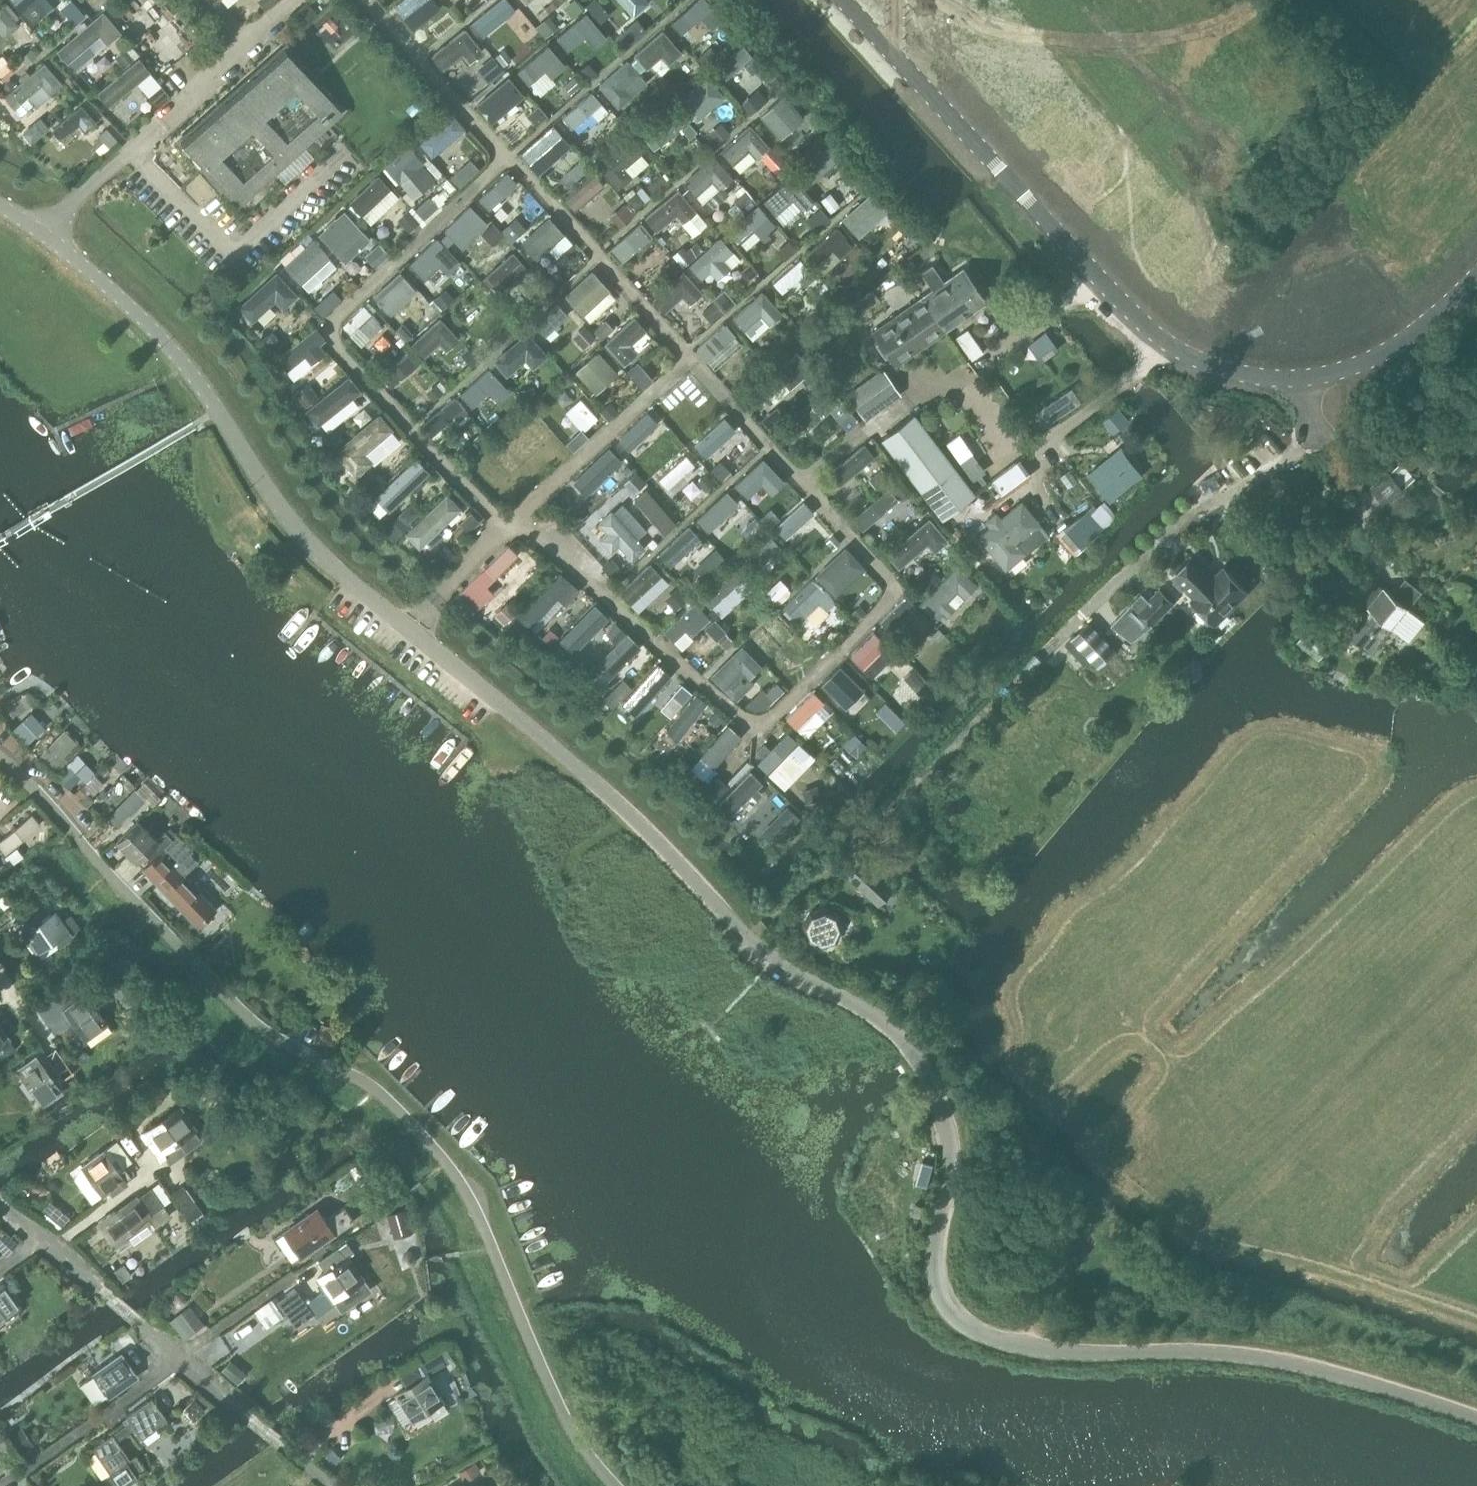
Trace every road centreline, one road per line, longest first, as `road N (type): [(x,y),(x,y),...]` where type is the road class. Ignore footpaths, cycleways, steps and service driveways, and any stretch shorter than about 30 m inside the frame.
road 1 (unclassified): [(1476,1419),(1274,1360),(1059,1351),(969,1326),(945,1302),(935,1271),(953,1144),(928,1075),(902,1035),(751,941),(606,794),(345,579),(276,502),(177,354),(100,279),(0,206)]
road 2 (unclassified): [(619,1485),(572,1425),(454,1173),(368,1082),(265,1032),(0,757)]
road 3 (unclassified): [(1092,279),(1193,357),(1285,377),(1323,375),(1380,355),(1420,329),(1476,272)]
road 4 (unclassified): [(1092,279),(839,0)]
road 5 (residential): [(18,1471),(181,1361)]
road 6 (residential): [(329,1485),(181,1361)]
road 7 (residential): [(181,1361),(48,1245)]
road 8 (residential): [(181,1361),(311,1269)]
road 9 (residential): [(48,1245),(149,1178)]

